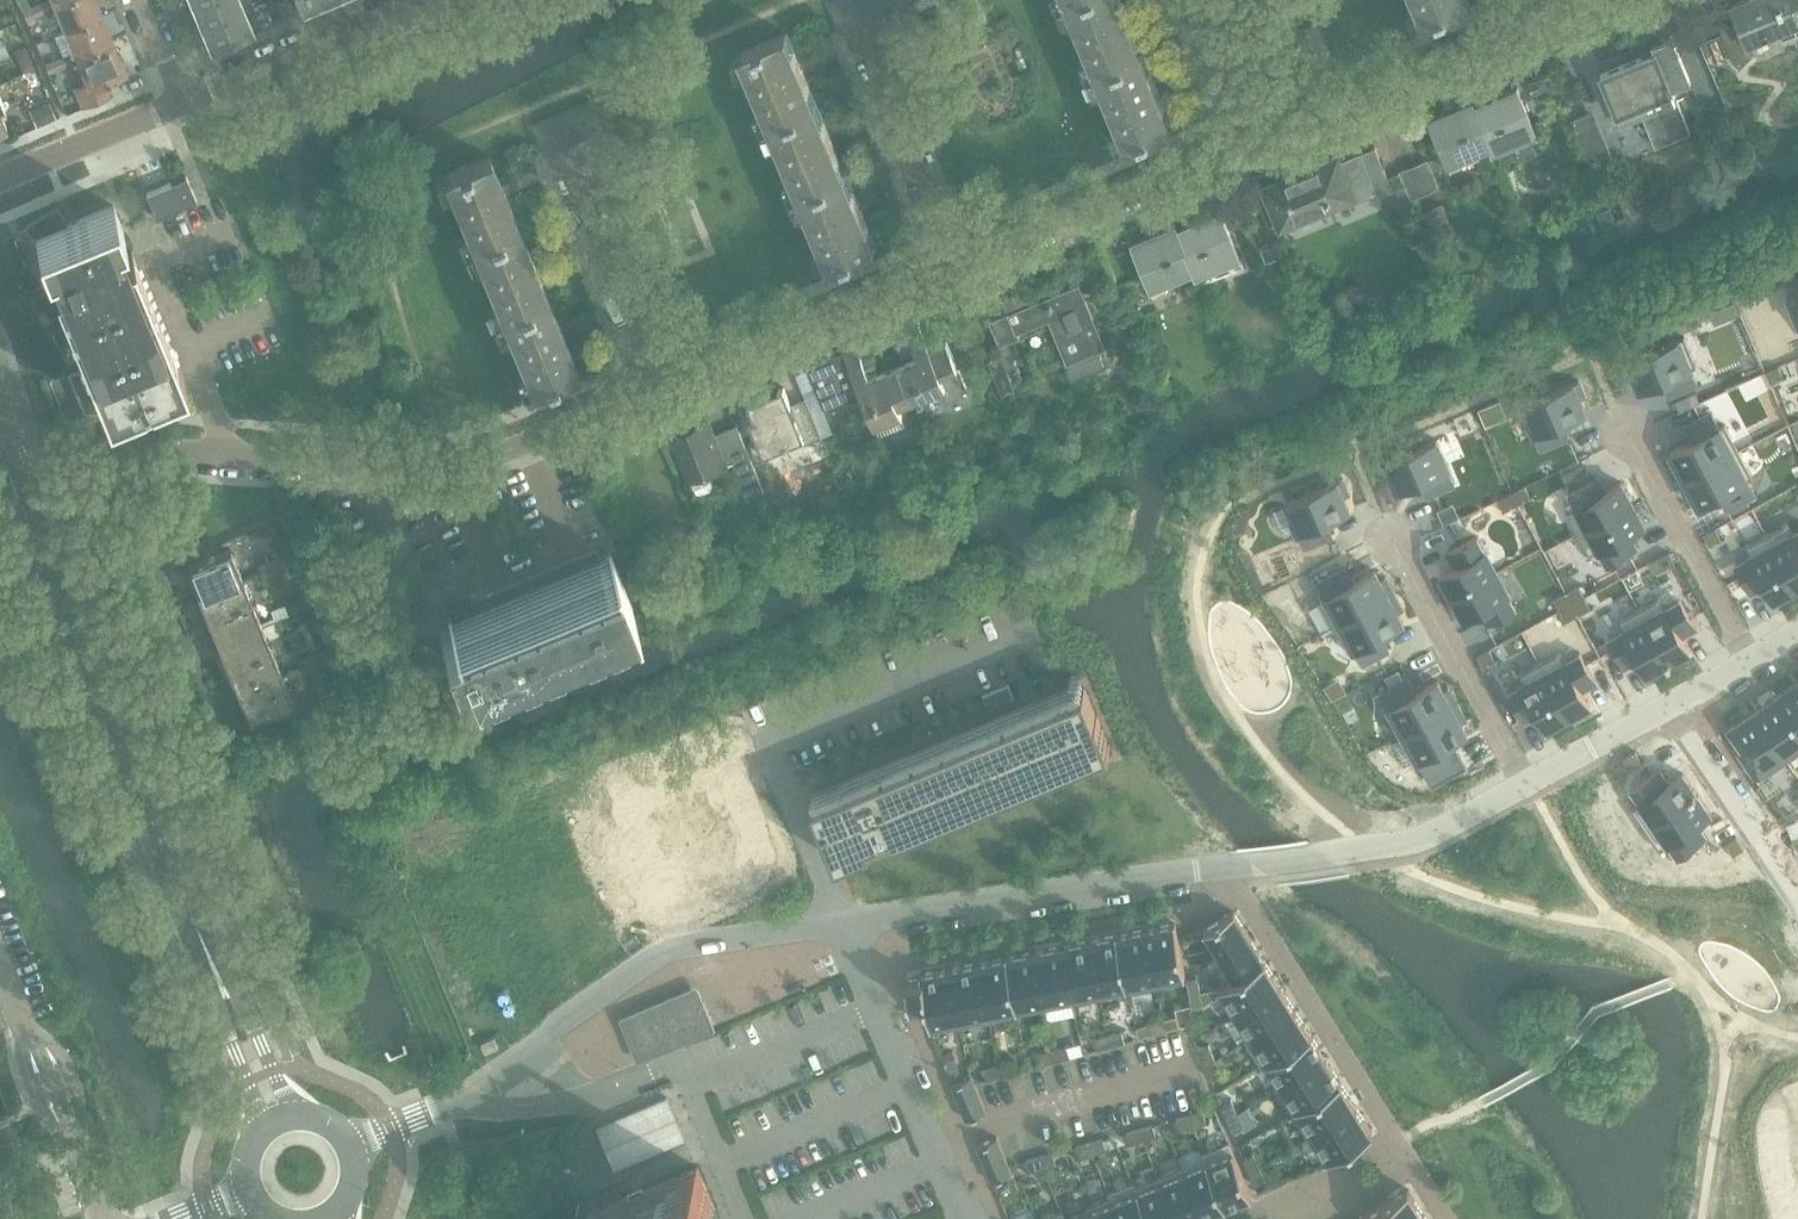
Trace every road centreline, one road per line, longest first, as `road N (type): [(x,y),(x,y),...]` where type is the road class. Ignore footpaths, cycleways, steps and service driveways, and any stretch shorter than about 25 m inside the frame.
road 1 (residential): [(348,1148),(441,1109),(535,1051),(655,961),(718,942),(839,925)]
road 2 (secondary): [(218,974),(15,490)]
road 3 (residential): [(839,925),(766,740),(1034,628)]
road 4 (residential): [(228,454),(455,471),(657,389)]
road 5 (residential): [(839,925),(1228,867)]
road 6 (residential): [(1228,867),(1411,1158)]
road 7 (residential): [(657,389),(960,263)]
road 8 (residential): [(960,263),(1256,141)]
road 9 (residential): [(1256,141),(1551,19)]
road 10 (residential): [(839,925),(965,1218)]
road 11 (residential): [(1228,867),(1397,843),(1451,823),(1525,780)]
road 12 (residential): [(960,263),(864,40),(905,23)]
road 13 (residential): [(1390,538),(1525,780)]
road 14 (residential): [(657,389),(567,165),(597,153)]
road 15 (residential): [(1628,429),(1750,659)]
road 16 (residential): [(182,99),(419,0)]
road 17 (residential): [(1797,905),(1669,703)]
road 18 (residential): [(15,490),(124,450),(228,454)]
road 19 (track): [(673,926),(725,902),(753,857),(751,829),(722,753)]
road 20 (residential): [(0,181),(182,99)]
road 21 (residential): [(186,348),(152,264),(233,232)]
road 22 (secondary): [(218,974),(218,1004),(264,1130)]
road 23 (secondary): [(294,1118),(238,998),(218,974)]
road 24 (residential): [(1669,703),(1525,780)]
road 25 (track): [(624,800),(682,950)]
road 26 (residential): [(1256,141),(1195,0)]

